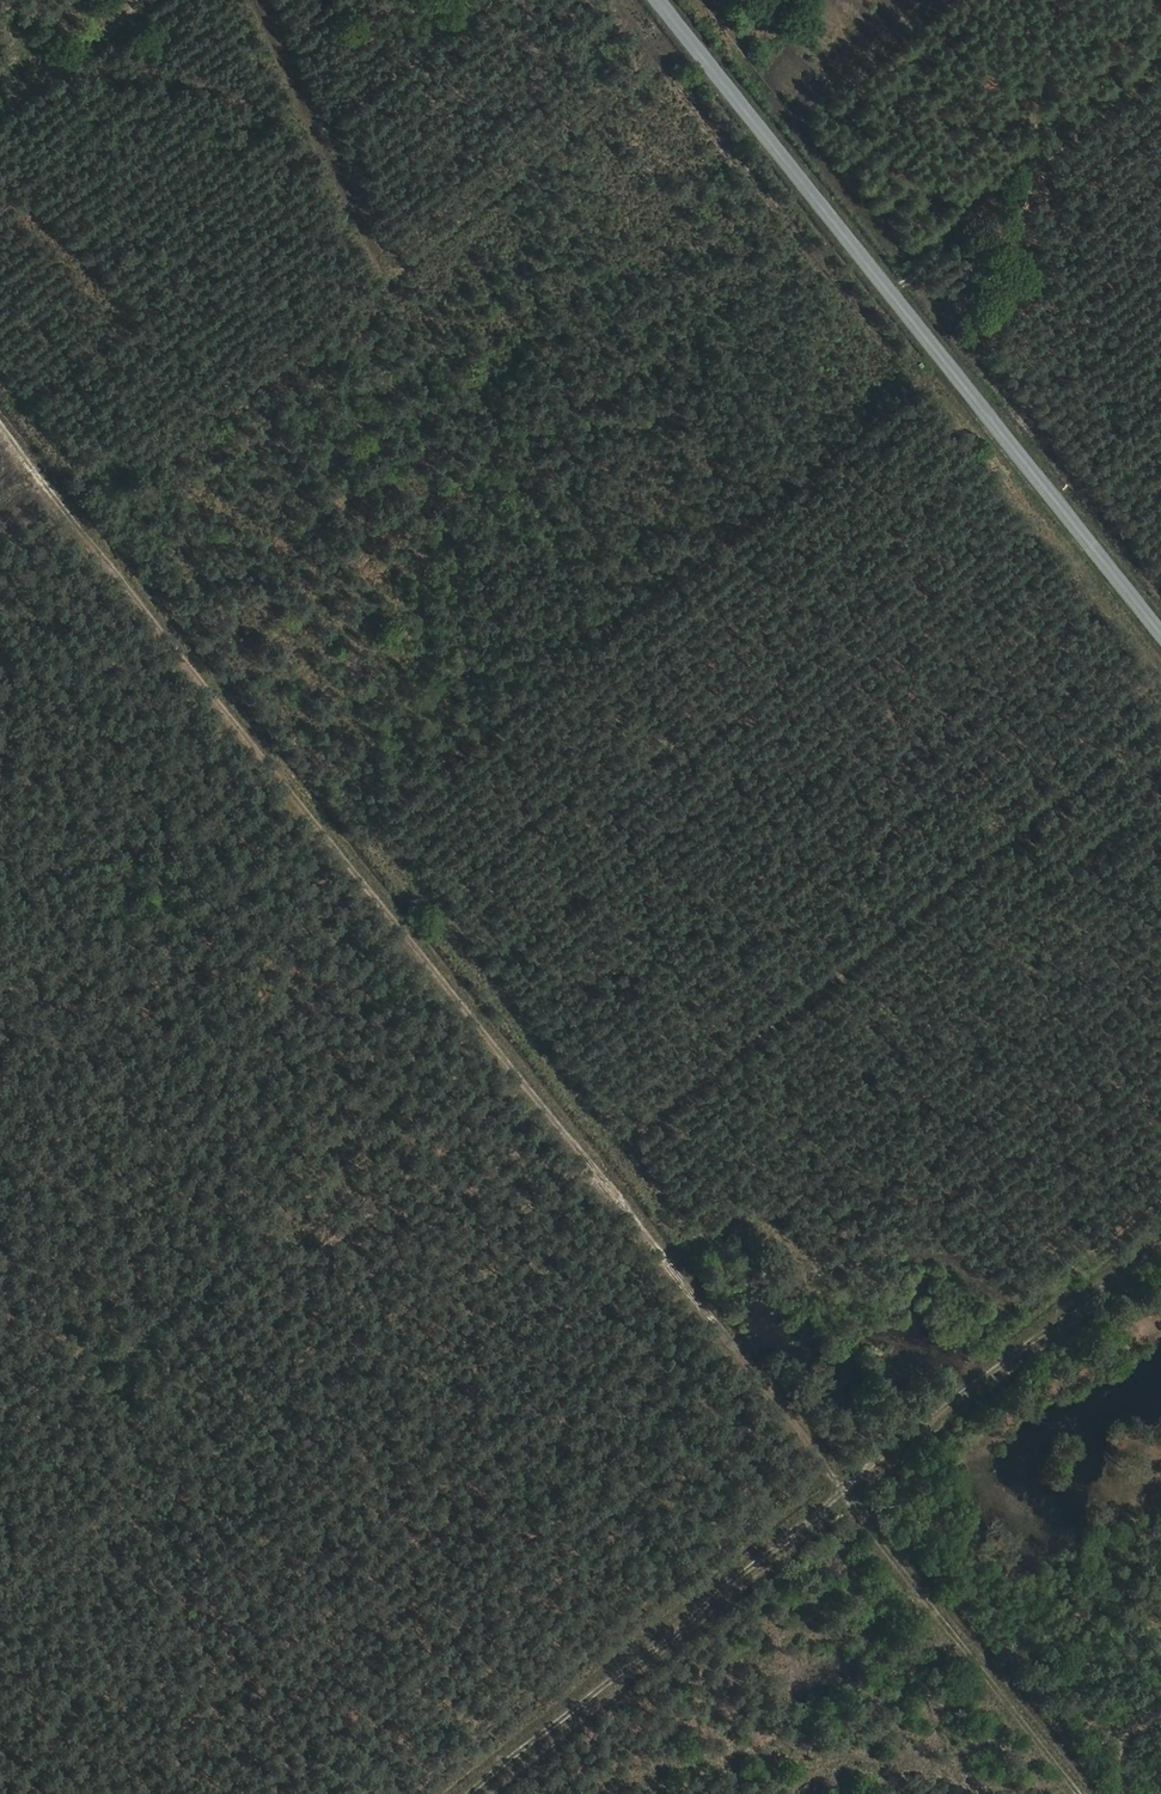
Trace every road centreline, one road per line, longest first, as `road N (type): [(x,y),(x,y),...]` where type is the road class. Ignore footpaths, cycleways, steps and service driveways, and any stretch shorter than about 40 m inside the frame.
road 1 (track): [(0,421),(469,1003),(845,1492)]
road 2 (track): [(1160,1245),(471,1793)]
road 3 (tertiary): [(1160,633),(655,0)]
road 4 (track): [(1077,1793),(845,1492)]

